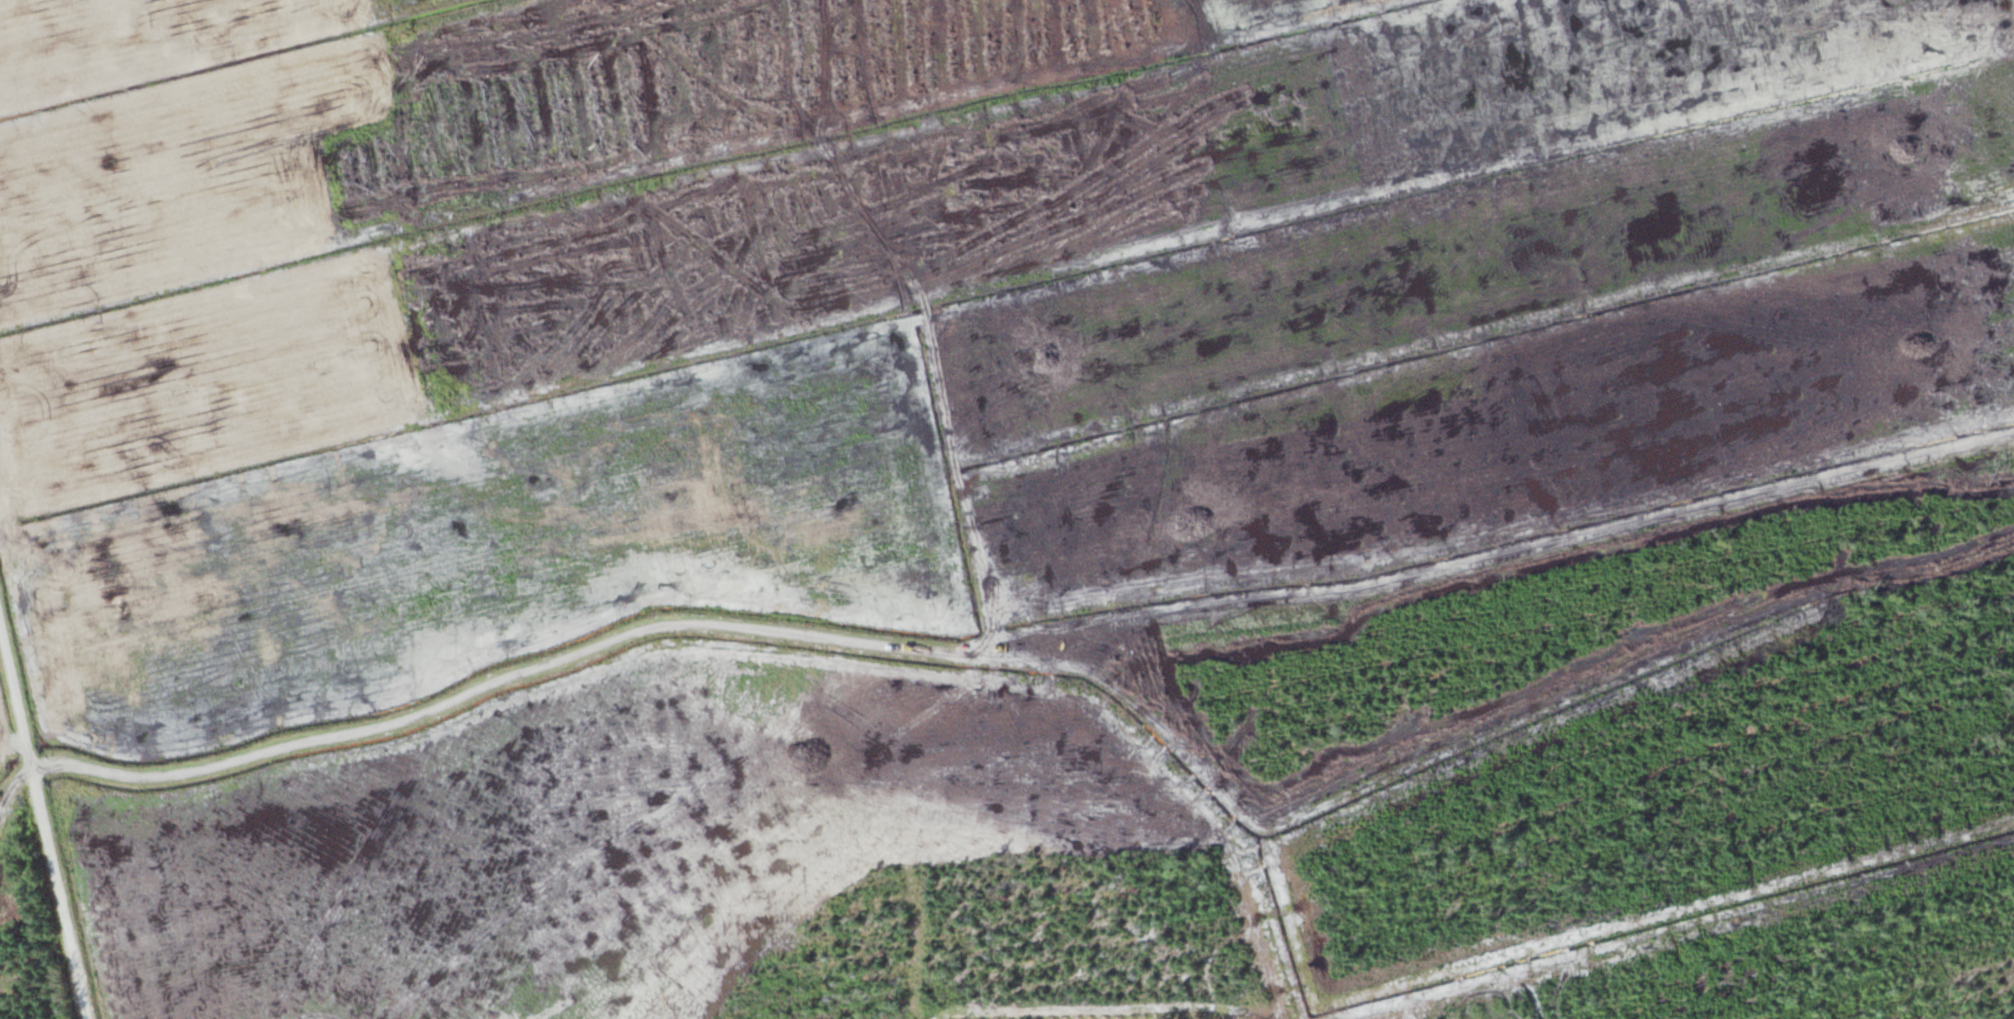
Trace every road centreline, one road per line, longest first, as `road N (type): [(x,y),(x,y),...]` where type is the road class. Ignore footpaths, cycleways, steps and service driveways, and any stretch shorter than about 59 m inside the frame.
road 1 (track): [(1021,656),(681,619),(376,728),(137,773),(55,760),(29,771)]
road 2 (track): [(85,1018),(0,637)]

